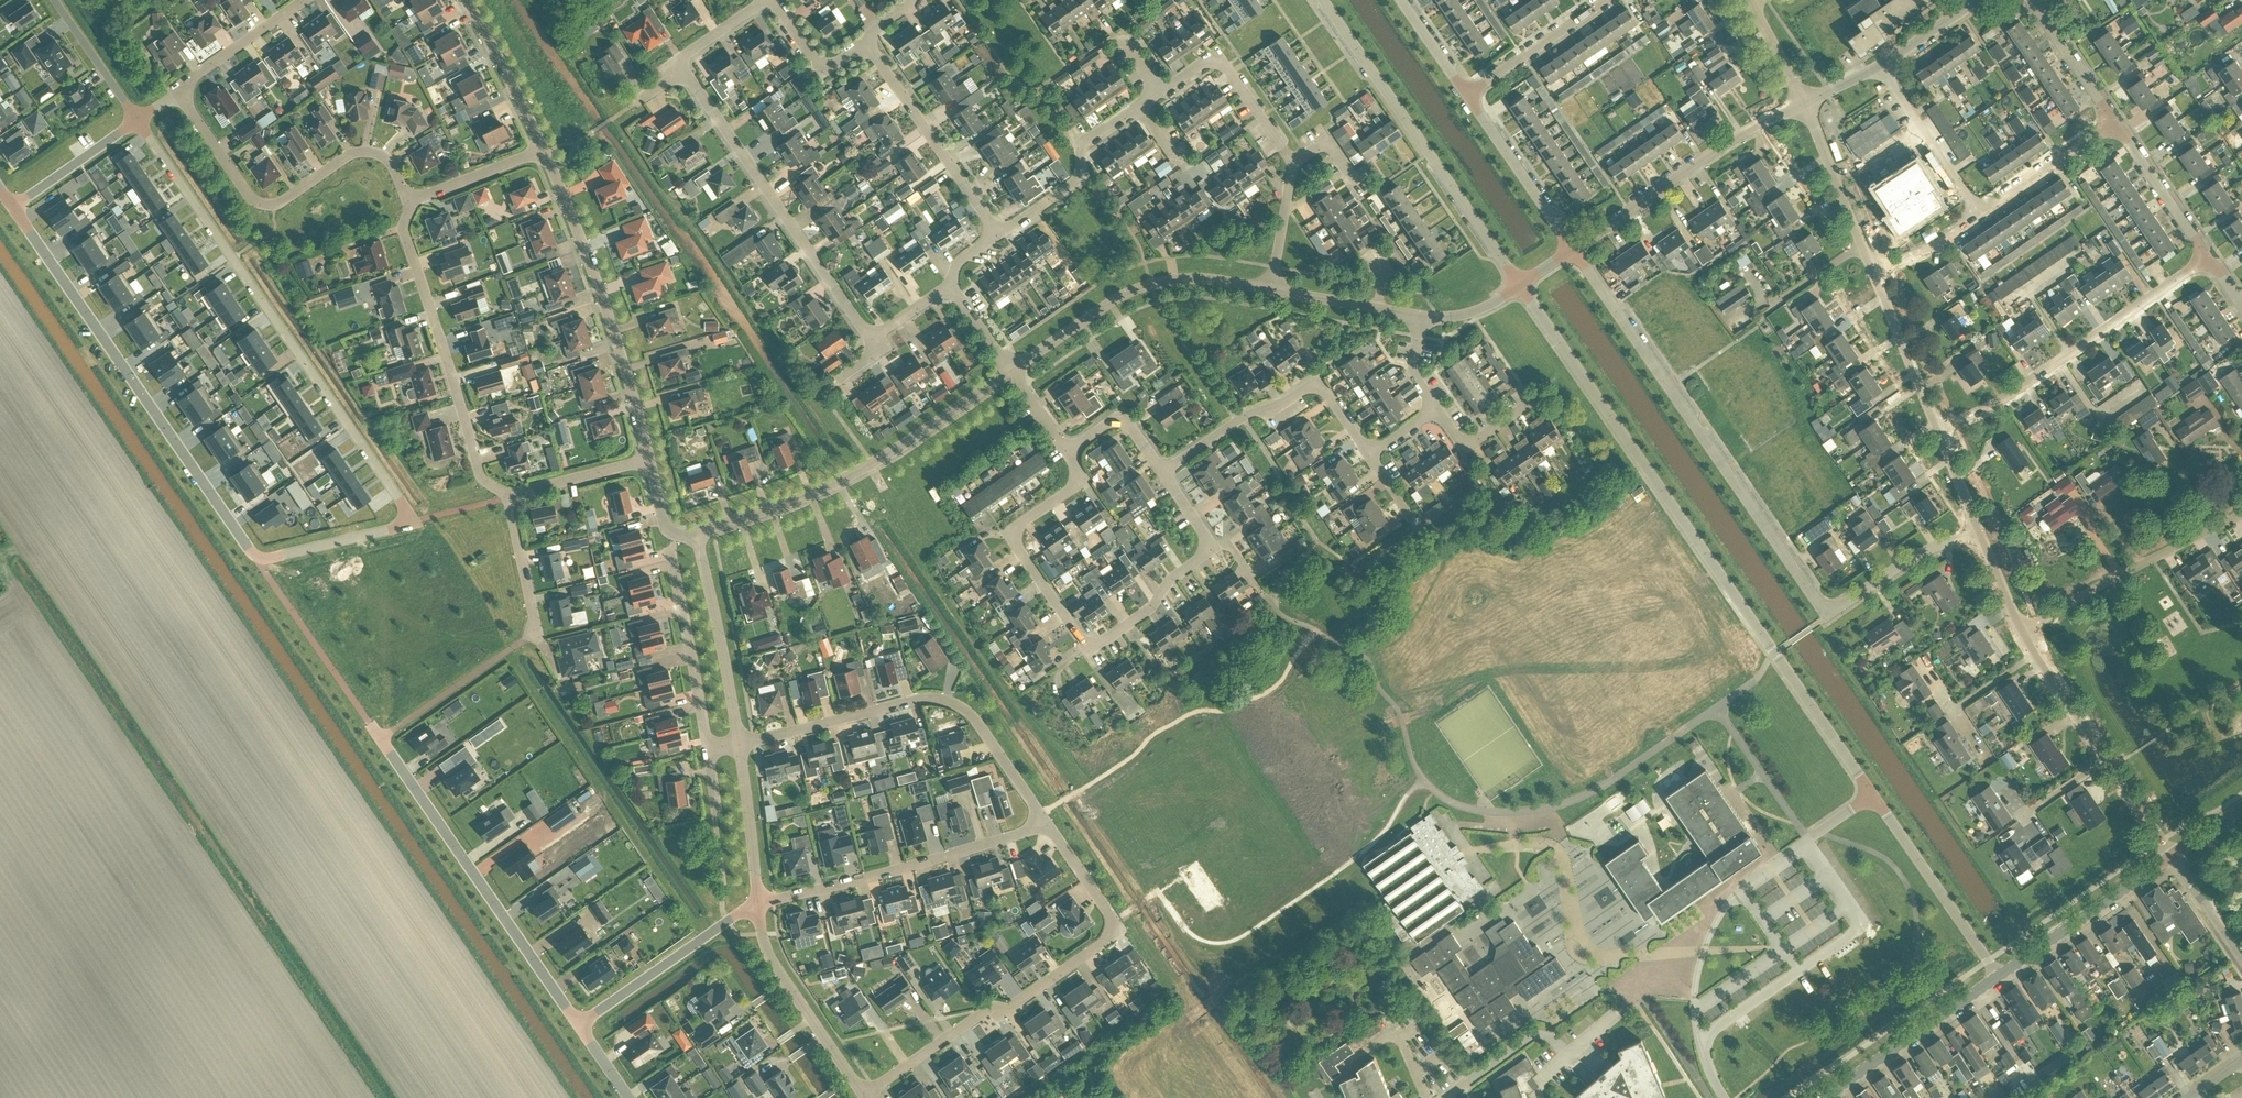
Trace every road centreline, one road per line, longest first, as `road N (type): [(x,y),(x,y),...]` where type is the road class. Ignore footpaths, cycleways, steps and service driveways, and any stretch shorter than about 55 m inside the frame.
road 1 (residential): [(14,207),(261,561),(413,521),(138,119)]
road 2 (residential): [(1978,531),(1912,557),(1828,610),(1572,248)]
road 3 (residential): [(865,1095),(1112,937),(1107,909),(1049,825)]
road 4 (residential): [(1067,452),(1082,479),(1008,534),(1084,645),(1154,606),(1170,578),(1211,549)]
road 5 (residential): [(1210,971),(1313,901),(1223,768),(1117,838)]
road 6 (residential): [(740,743),(943,699),(974,717),(1049,825)]
road 7 (residential): [(372,725),(580,1025)]
road 8 (unclassified): [(697,534),(838,481),(1011,370)]
road 9 (residential): [(1519,283),(1322,0)]
road 10 (residential): [(410,201),(396,170),(367,150),(263,205),(247,193),(178,92)]
road 11 (residential): [(684,71),(864,329),(876,334)]
road 12 (residential): [(1873,796),(1687,528)]
road 13 (residential): [(648,458),(597,281),(543,150)]
road 14 (residential): [(509,497),(483,479),(404,228),(410,201)]
road 15 (residential): [(1938,428),(2034,378),(2207,256)]
road 16 (residential): [(758,902),(1049,825)]
road 17 (residential): [(1805,843),(1862,924),(1698,1041)]
road 18 (residential): [(1687,528),(1519,283)]
road 19 (unclassified): [(1011,370),(1150,284),(1183,278),(1273,288)]
road 20 (unclassified): [(1572,248),(1732,139),(1803,101)]
road 21 (residential): [(1164,473),(1243,417),(1318,382),(1369,453)]
road 22 (unclassified): [(2170,856),(2023,634)]
road 23 (residential): [(2023,634),(2082,595),(2241,513)]
road 24 (residential): [(998,232),(866,42)]
road 25 (unclassified): [(865,1095),(770,958),(758,902)]
road 26 (residential): [(1999,975),(1873,796)]
road 27 (residential): [(1510,654),(1687,528)]
road 28 (residential): [(580,1025),(758,902)]
road 29 (tertiary): [(1822,1097),(1999,975)]
road 30 (residential): [(708,746),(674,535)]
road 31 (unclassified): [(740,743),(697,534)]
road 32 (tertiary): [(1999,975),(2170,856)]
road 33 (residential): [(1293,163),(1221,62),(1206,62),(1159,92)]
road 34 (residential): [(1572,248),(1466,94)]
road 35 (unclassified): [(1875,271),(1803,101)]
road 36 (residential): [(1427,1097),(1392,1034),(1344,1076),(1303,1097)]
road 37 (residential): [(1982,215),(1880,67)]
road 38 (residential): [(1466,94),(1609,0)]
road 39 (unclassified): [(1938,428),(1875,271)]
road 40 (residential): [(543,150),(466,0)]
road 41 (residential): [(2207,256),(2113,123)]
road 42 (residential): [(1117,838),(1210,971)]
road 43 (residential): [(1982,215),(2113,123)]
road 44 (unclassified): [(758,902),(740,743)]
road 45 (residential): [(178,92),(305,0)]
road 46 (residential): [(14,207),(138,119)]
road 47 (residential): [(1287,1097),(1215,995),(1210,971)]
road 48 (residential): [(2113,123),(2030,0)]
road 49 (unclassified): [(1273,288),(1418,317)]
road 50 (residential): [(55,0),(138,119)]
road 51 (residential): [(509,497),(648,458)]
road 52 (residential): [(410,201),(543,150)]
road 53 (residential): [(866,42),(829,69),(818,65),(771,0)]
road 54 (residential): [(536,631),(509,497)]
road 55 (residential): [(1742,891),(1710,933),(1694,1012)]
road 56 (residential): [(1164,473),(1121,419),(1067,452)]
road 57 (residential): [(1510,654),(1583,762)]
road 58 (residential): [(1273,288),(1293,163)]
road 59 (residential): [(1437,410),(1470,444),(1534,401)]
road 60 (residential): [(2241,958),(2170,856)]
road 61 (residential): [(1875,271),(1982,215)]

